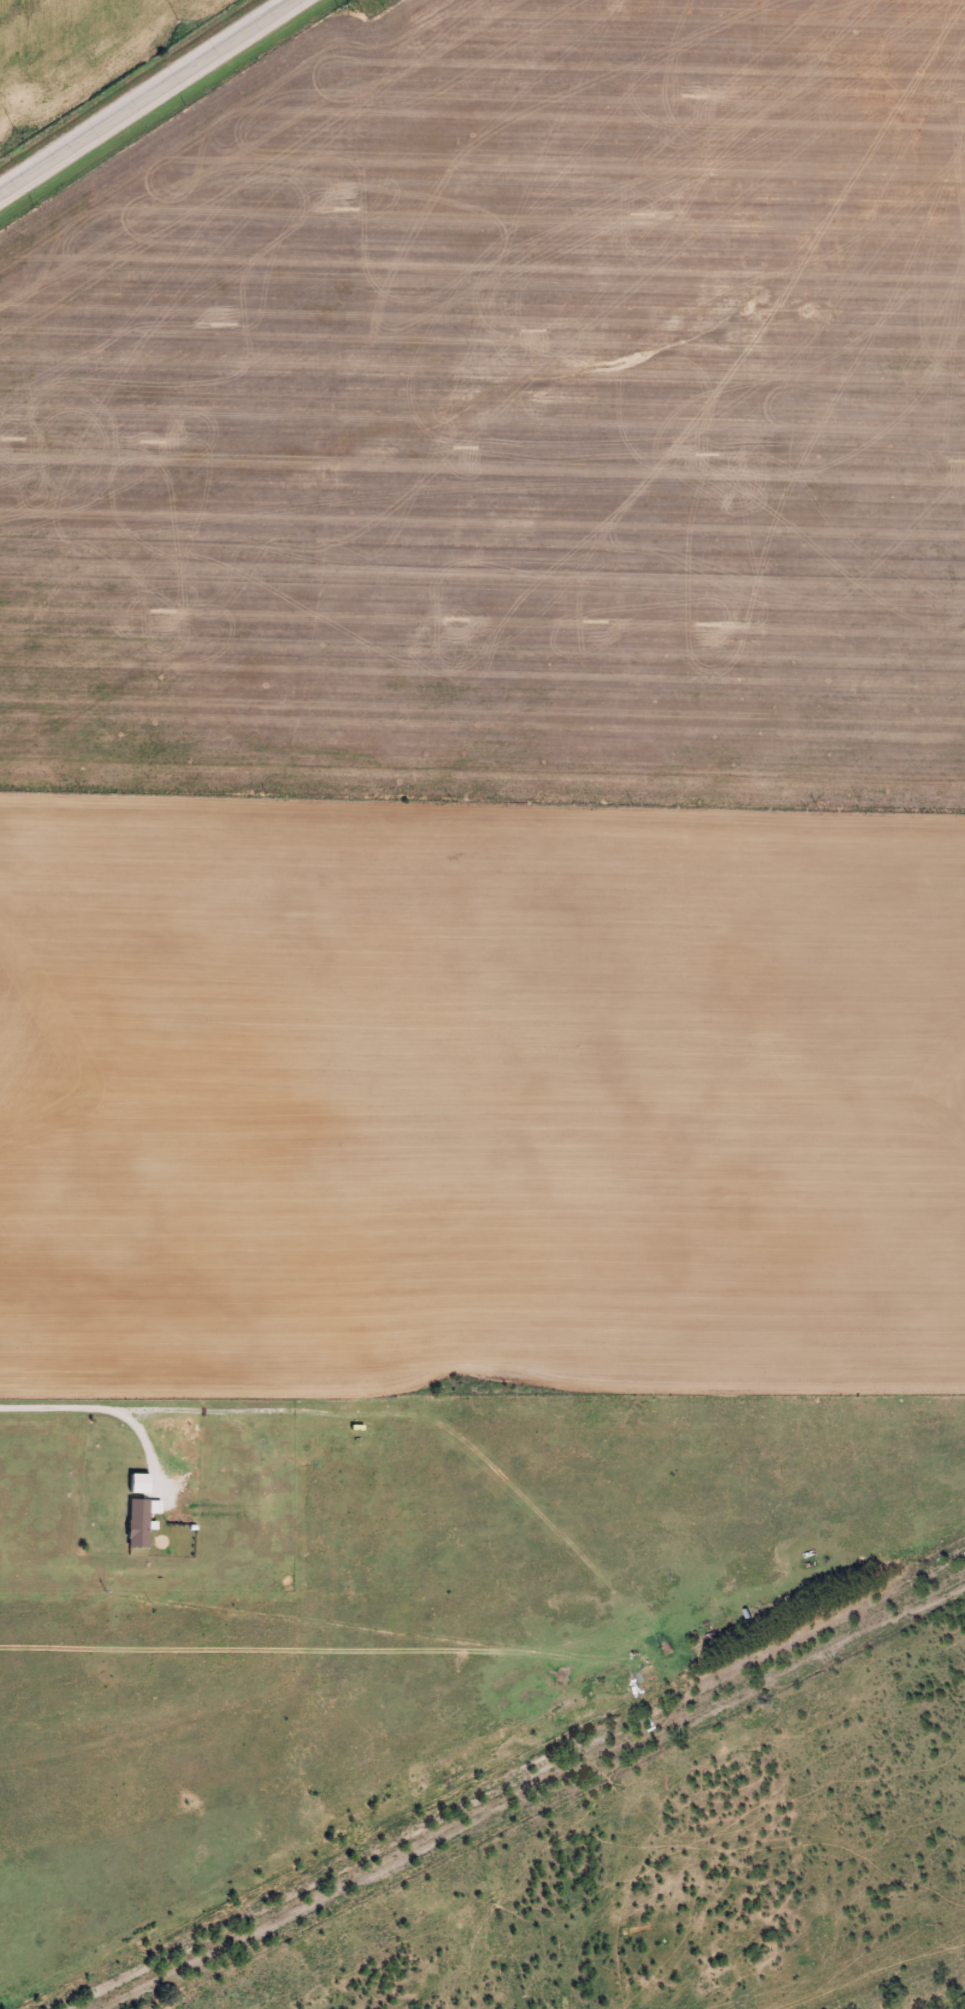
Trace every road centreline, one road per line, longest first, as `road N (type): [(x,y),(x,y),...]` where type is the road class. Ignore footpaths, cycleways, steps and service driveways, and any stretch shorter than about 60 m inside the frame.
road 1 (trunk): [(0,193),(281,0)]

